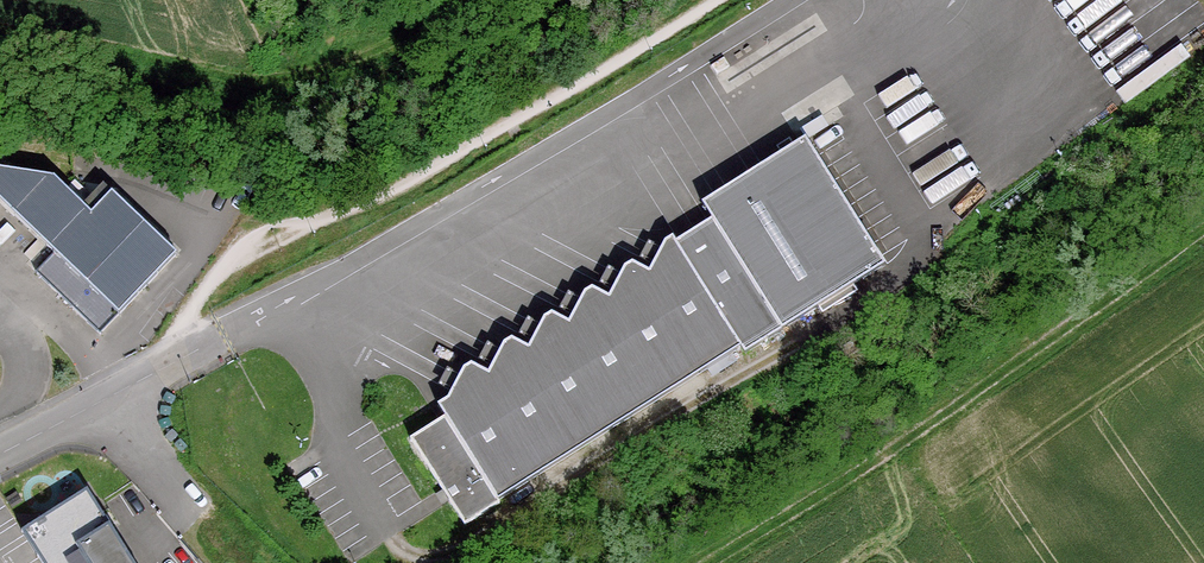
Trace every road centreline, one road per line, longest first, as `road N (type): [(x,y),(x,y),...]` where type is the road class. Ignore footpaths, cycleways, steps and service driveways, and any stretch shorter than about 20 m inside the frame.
road 1 (track): [(714,0),(372,201),(275,237),(238,260),(208,285),(119,400)]
road 2 (track): [(1203,224),(700,562)]
road 3 (residential): [(0,457),(119,400)]

